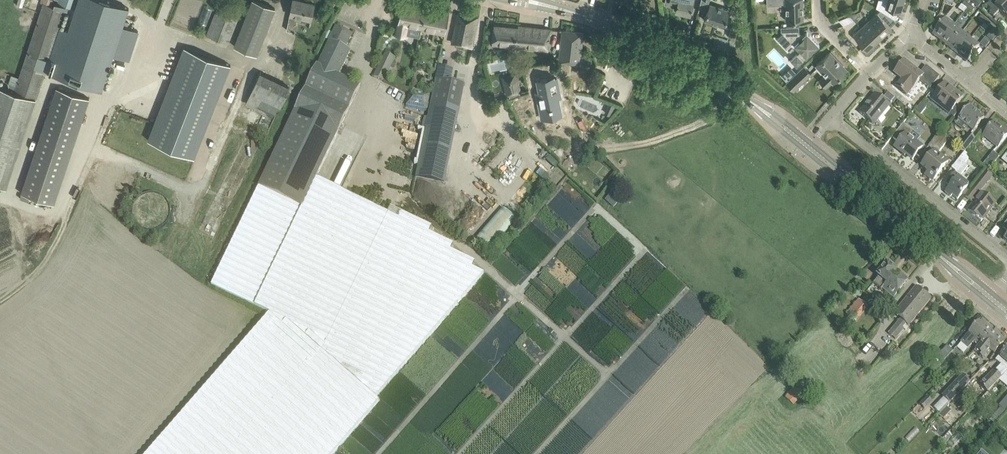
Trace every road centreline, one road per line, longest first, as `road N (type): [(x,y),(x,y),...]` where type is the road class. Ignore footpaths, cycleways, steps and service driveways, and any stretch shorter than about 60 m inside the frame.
road 1 (tertiary): [(753,103),(657,45),(525,0)]
road 2 (residential): [(1006,263),(830,117)]

